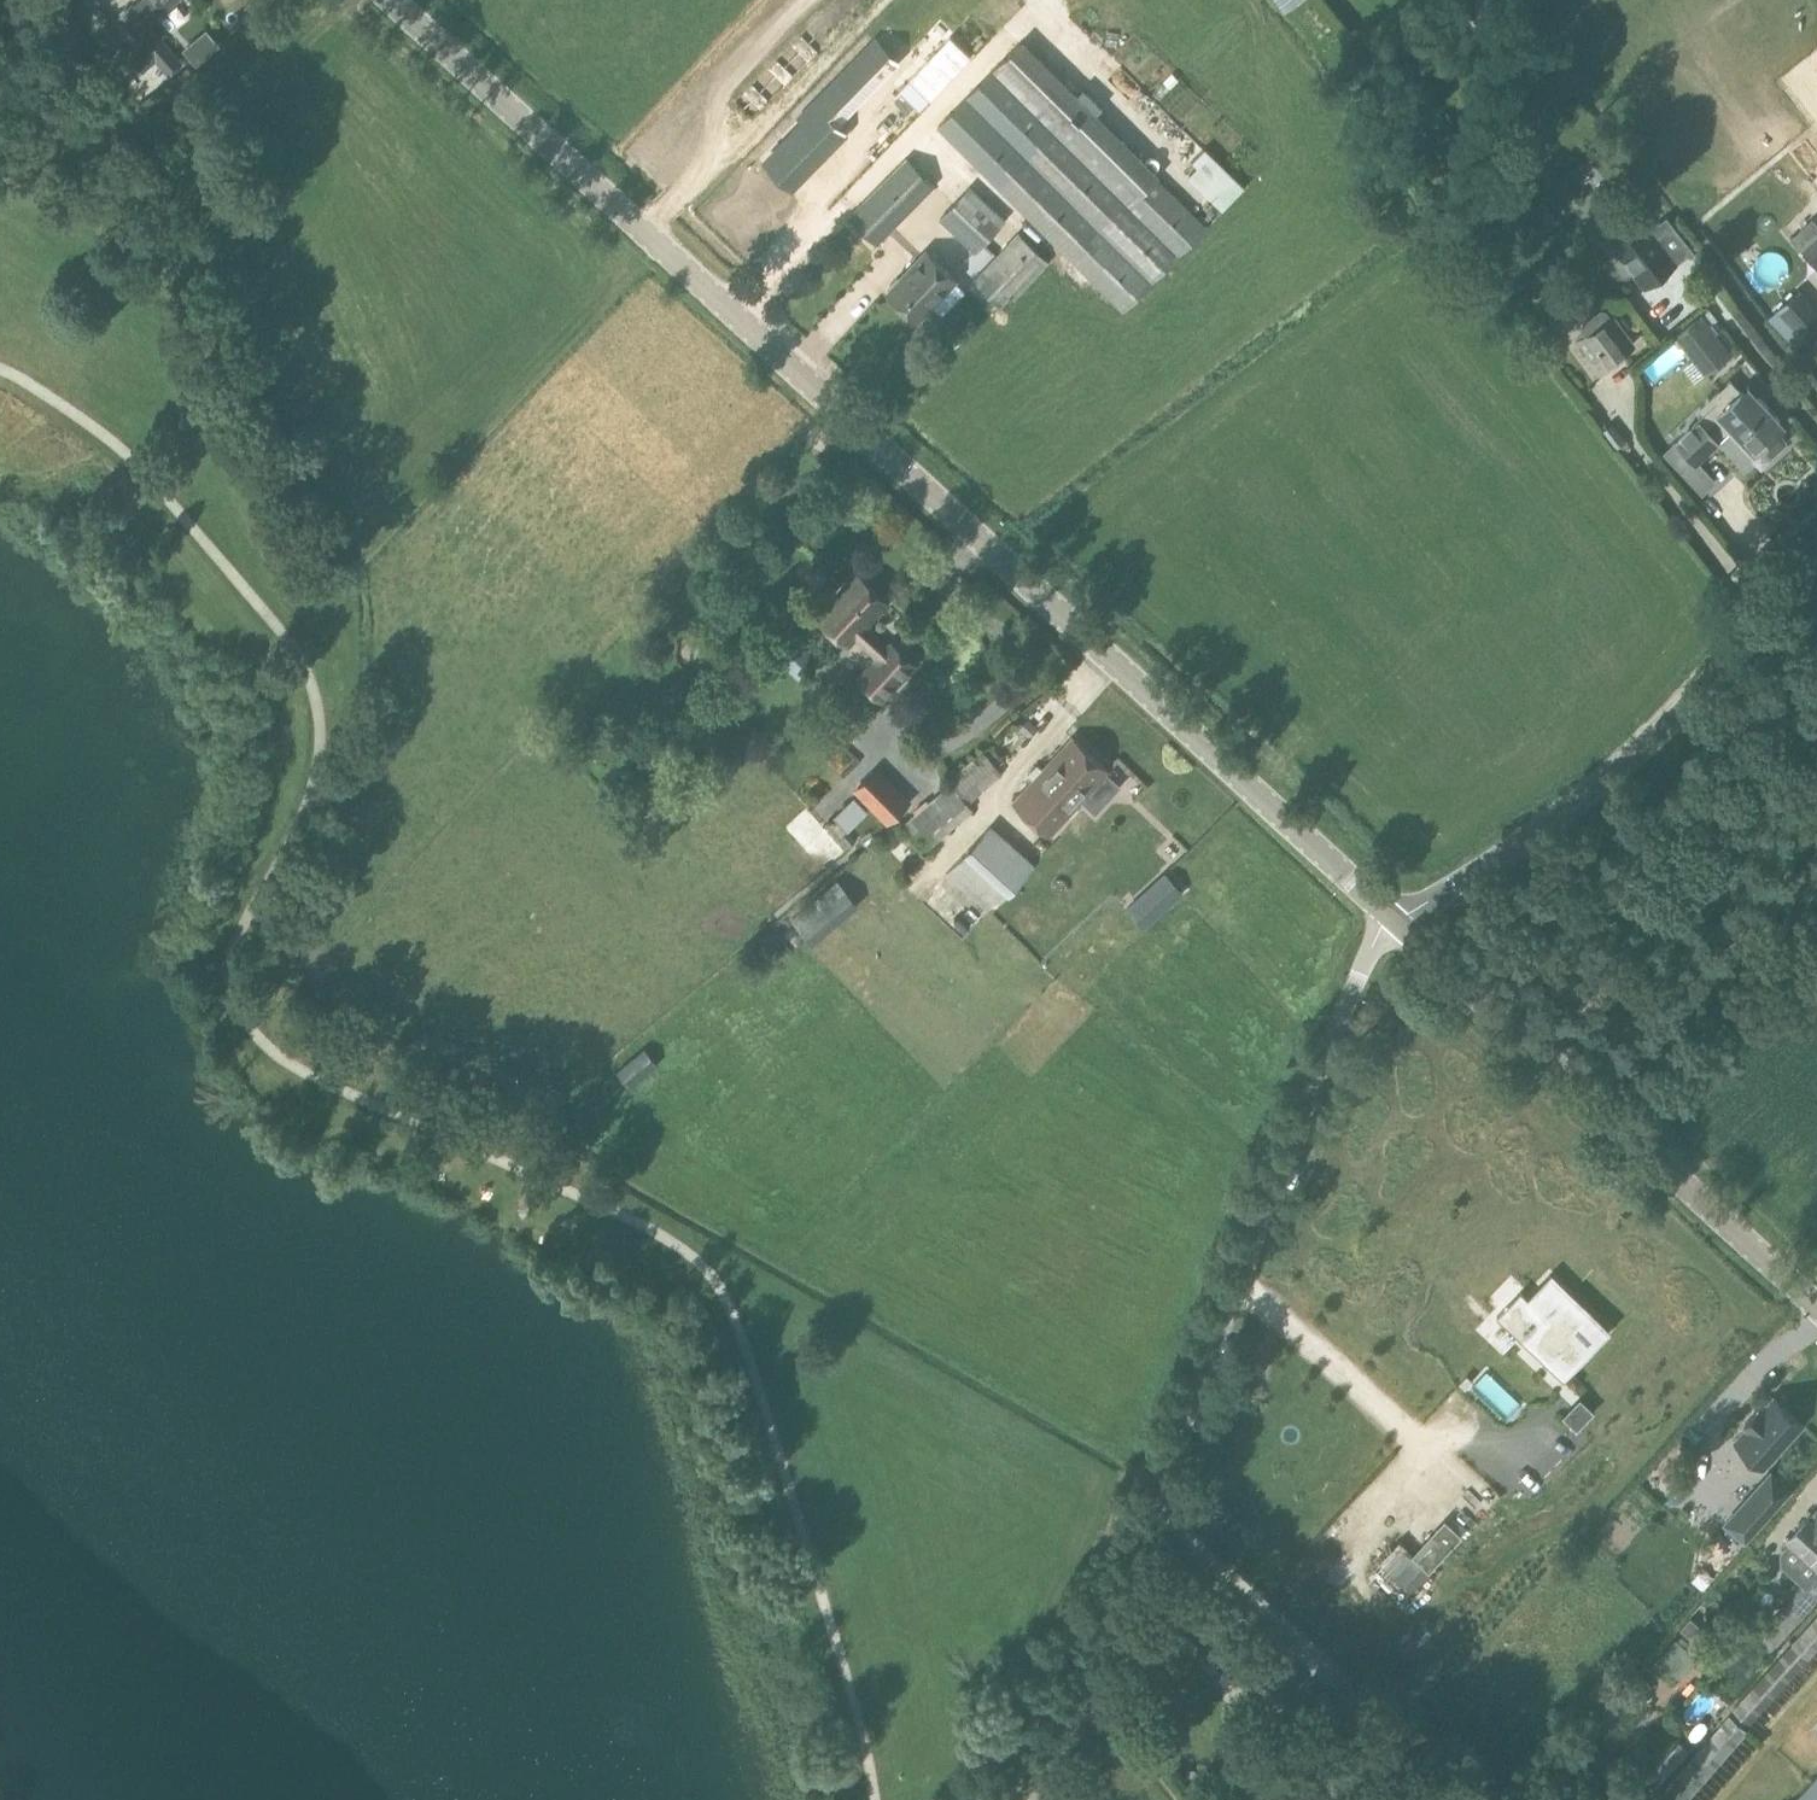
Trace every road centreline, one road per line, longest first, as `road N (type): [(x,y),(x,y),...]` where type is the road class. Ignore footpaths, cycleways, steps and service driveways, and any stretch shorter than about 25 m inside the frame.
road 1 (tertiary): [(1394,922),(384,0)]
road 2 (unclassified): [(1035,1799),(1356,982),(1394,922)]
road 3 (tertiary): [(1816,1311),(1394,922)]
road 4 (unclassified): [(1394,922),(1560,803),(1816,544)]
road 5 (track): [(1079,1697),(1096,1705),(1179,1799)]

